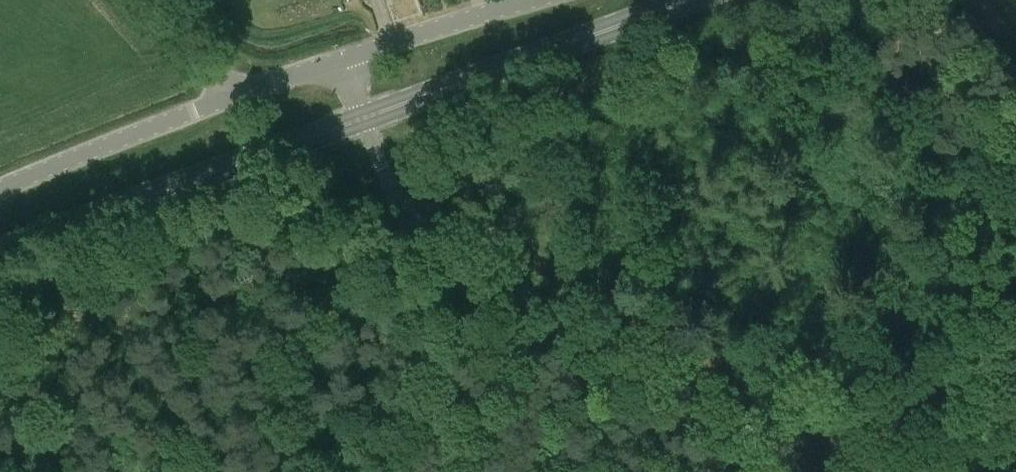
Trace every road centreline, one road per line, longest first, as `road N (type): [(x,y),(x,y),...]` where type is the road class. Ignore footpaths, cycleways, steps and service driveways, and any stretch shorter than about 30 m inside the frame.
road 1 (unclassified): [(831,471),(446,230),(366,151),(351,124)]
road 2 (secondary): [(0,251),(351,124)]
road 3 (secondary): [(351,124),(698,0)]
road 4 (unclassified): [(0,196),(254,91)]
road 5 (unclassified): [(316,66),(526,0)]

